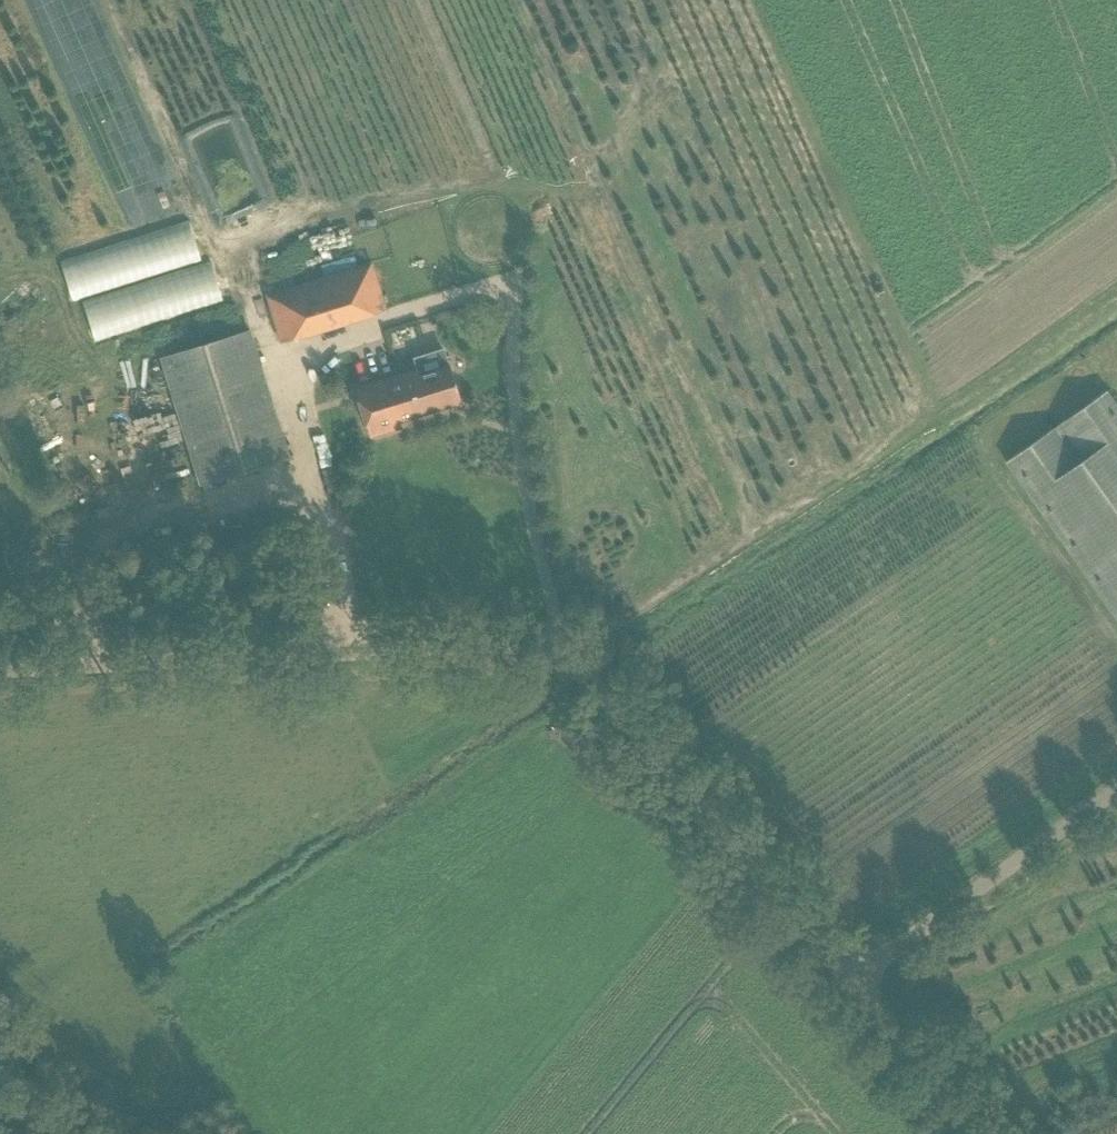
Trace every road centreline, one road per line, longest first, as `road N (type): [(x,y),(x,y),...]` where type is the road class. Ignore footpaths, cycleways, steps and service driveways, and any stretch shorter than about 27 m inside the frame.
road 1 (unclassified): [(0,672),(517,643),(559,654),(851,981)]
road 2 (unclassified): [(851,981),(1116,790)]
road 3 (unclassified): [(975,1133),(851,981)]

